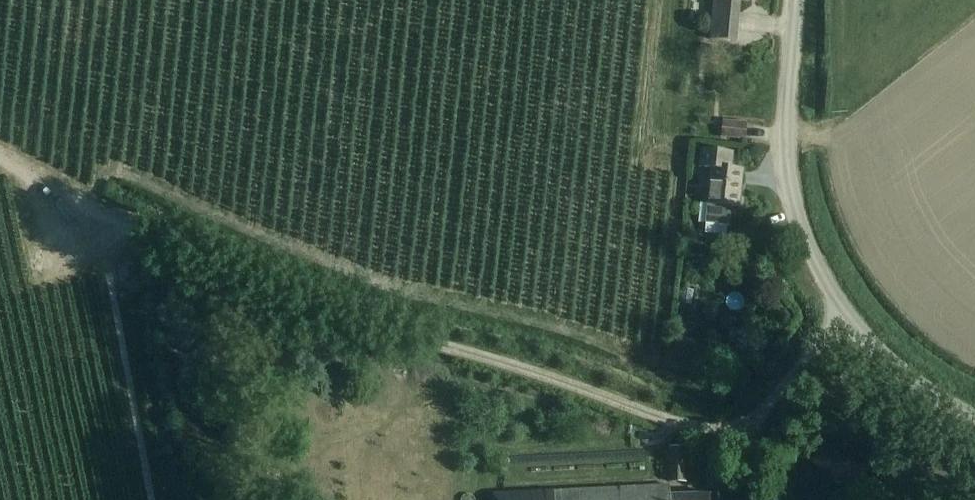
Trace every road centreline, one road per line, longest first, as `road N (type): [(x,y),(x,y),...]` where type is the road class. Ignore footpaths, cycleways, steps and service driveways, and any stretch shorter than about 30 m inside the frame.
road 1 (unclassified): [(974,406),(862,326),(827,279),(787,153),(800,0)]
road 2 (track): [(96,218),(151,499)]
road 3 (track): [(131,232),(0,156)]

